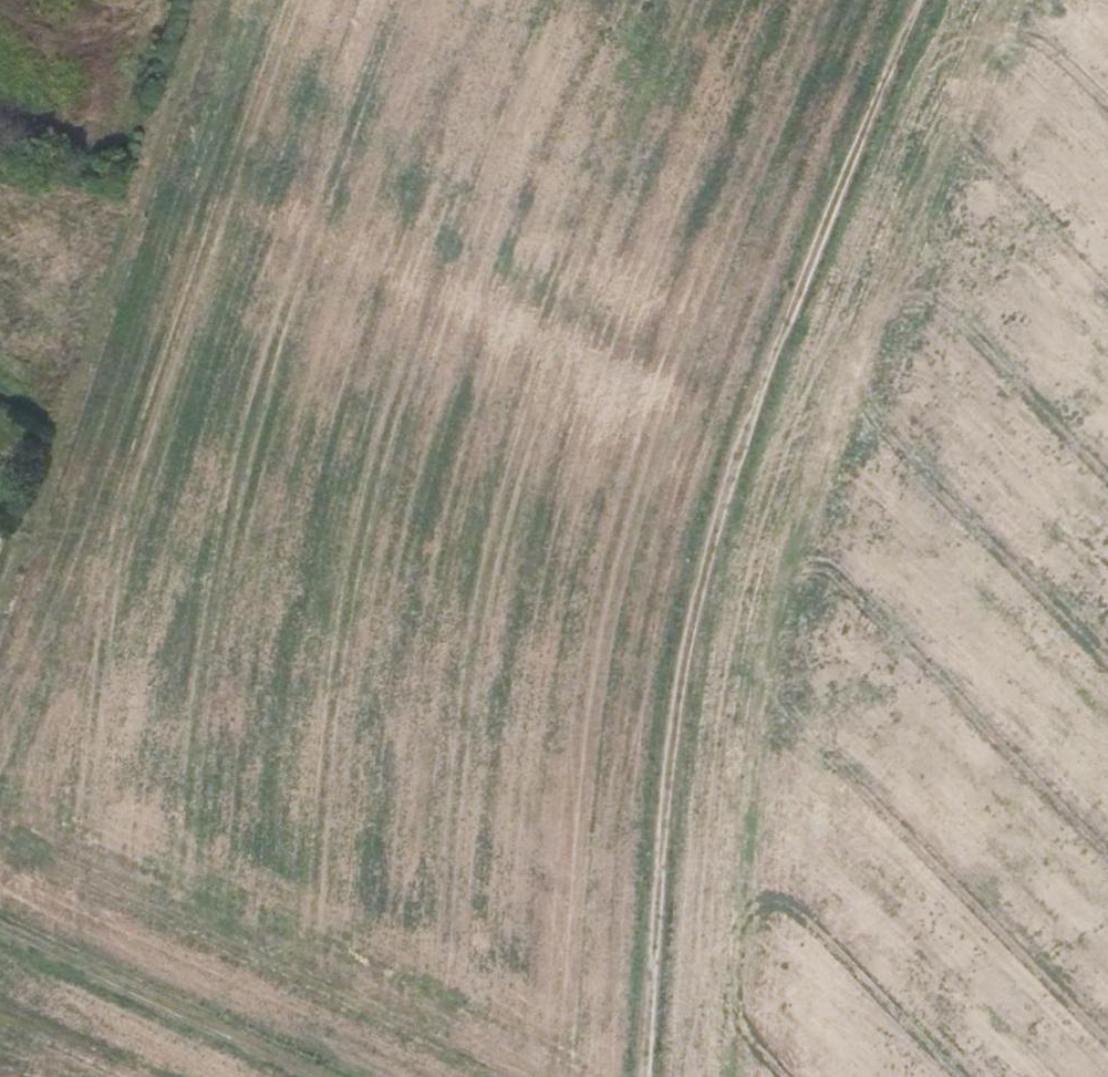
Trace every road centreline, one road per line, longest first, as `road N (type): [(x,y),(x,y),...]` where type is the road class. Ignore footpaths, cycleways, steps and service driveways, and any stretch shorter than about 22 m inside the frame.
road 1 (track): [(649,1076),(682,697),(713,547),(801,284),(928,0)]
road 2 (track): [(0,590),(206,0)]
road 3 (track): [(0,938),(280,1076)]

